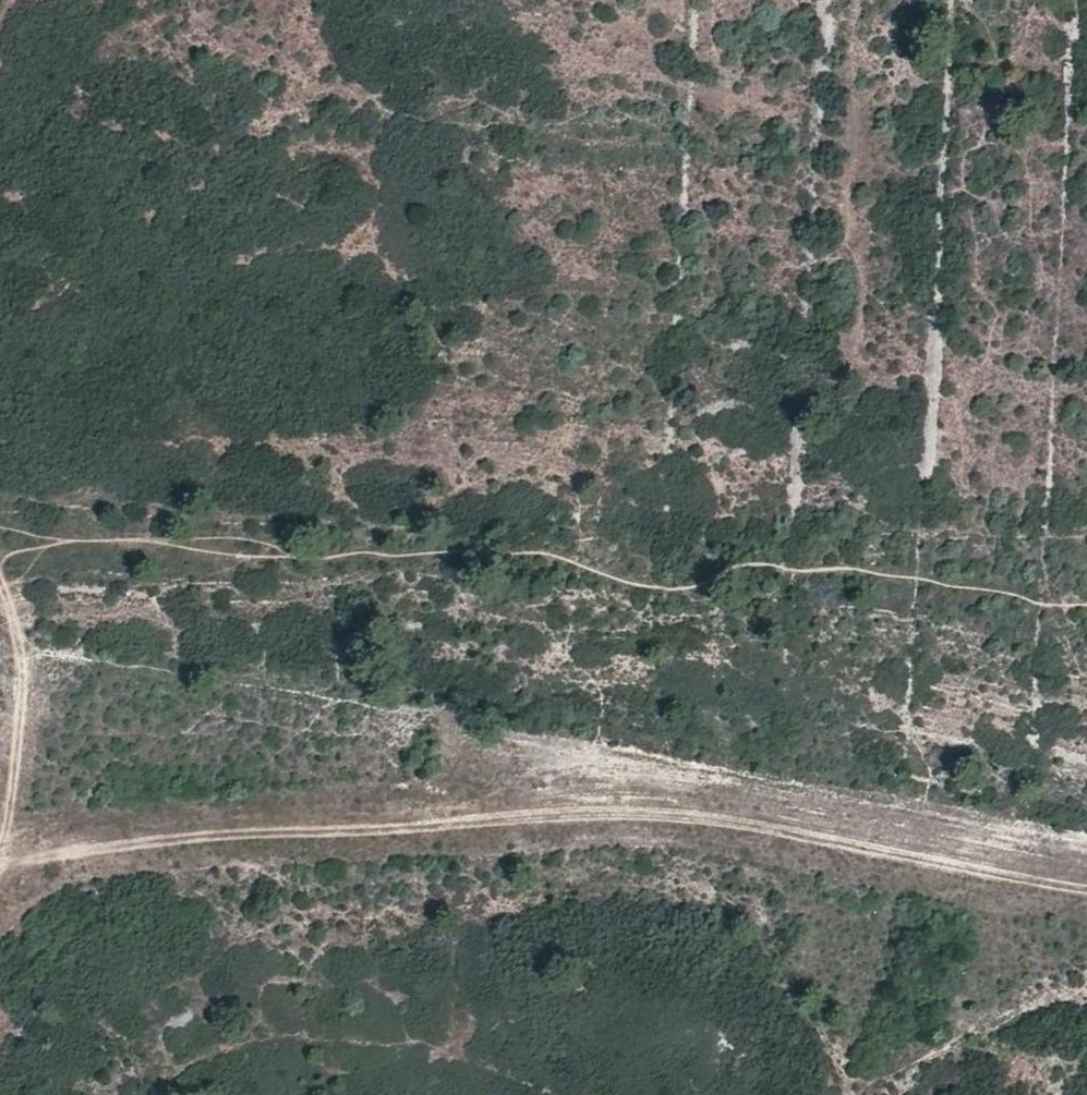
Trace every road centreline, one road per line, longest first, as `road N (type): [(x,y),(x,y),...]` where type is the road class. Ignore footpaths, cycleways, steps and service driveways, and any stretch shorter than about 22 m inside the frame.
road 1 (track): [(1086,881),(872,841),(556,809),(374,827),(223,828),(0,867)]
road 2 (track): [(0,597),(20,655),(11,826),(0,841)]

